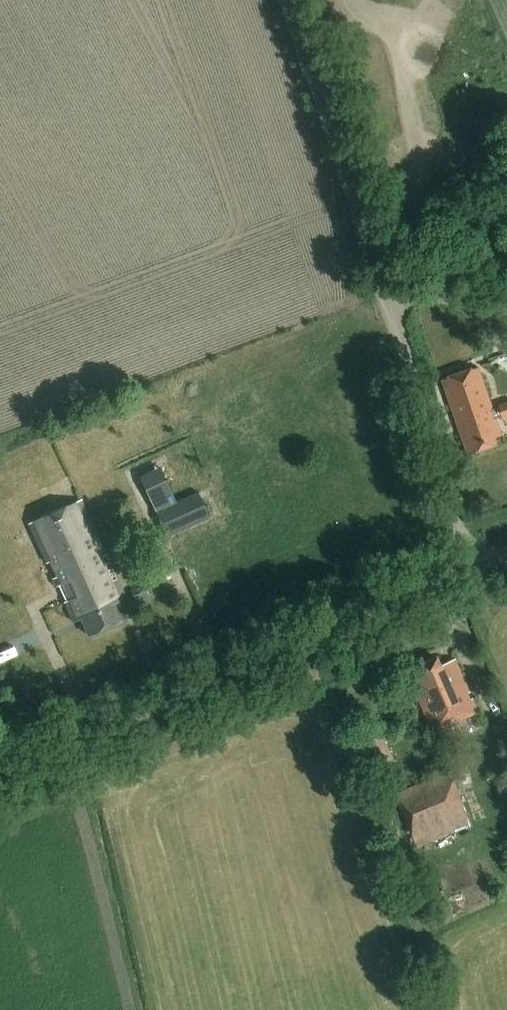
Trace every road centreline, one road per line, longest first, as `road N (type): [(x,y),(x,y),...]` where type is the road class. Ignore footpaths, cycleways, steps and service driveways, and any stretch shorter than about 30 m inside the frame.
road 1 (unclassified): [(0,782),(506,554)]
road 2 (track): [(410,369),(295,0)]
road 3 (track): [(472,564),(410,369)]

